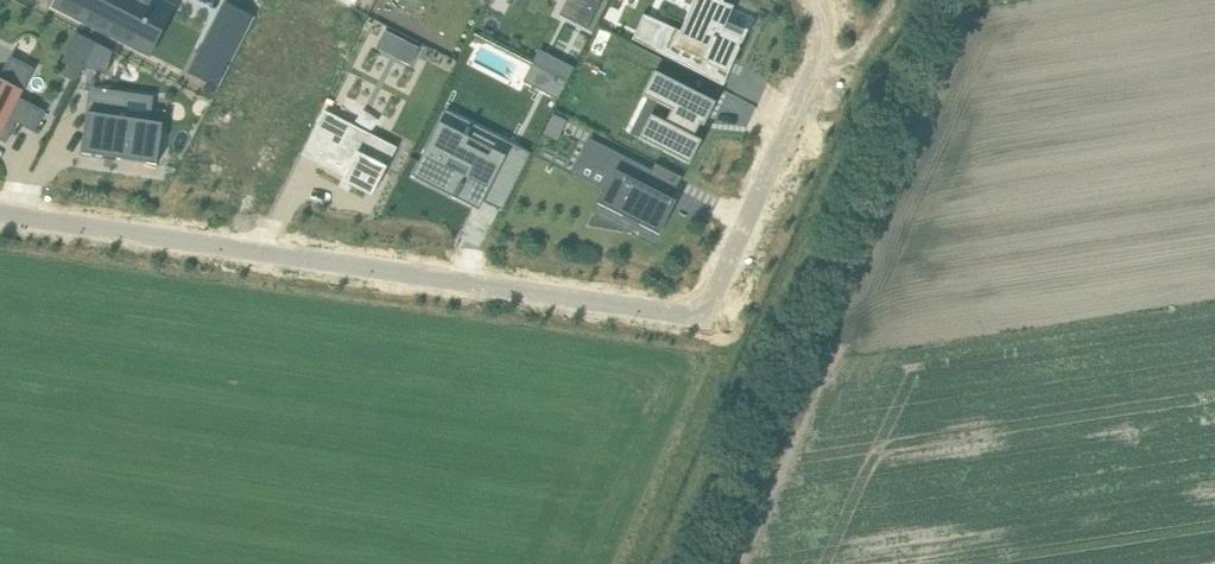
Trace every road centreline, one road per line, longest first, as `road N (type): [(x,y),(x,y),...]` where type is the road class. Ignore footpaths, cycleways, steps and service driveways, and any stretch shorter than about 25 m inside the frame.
road 1 (residential): [(0,215),(704,316),(821,51),(818,0)]

